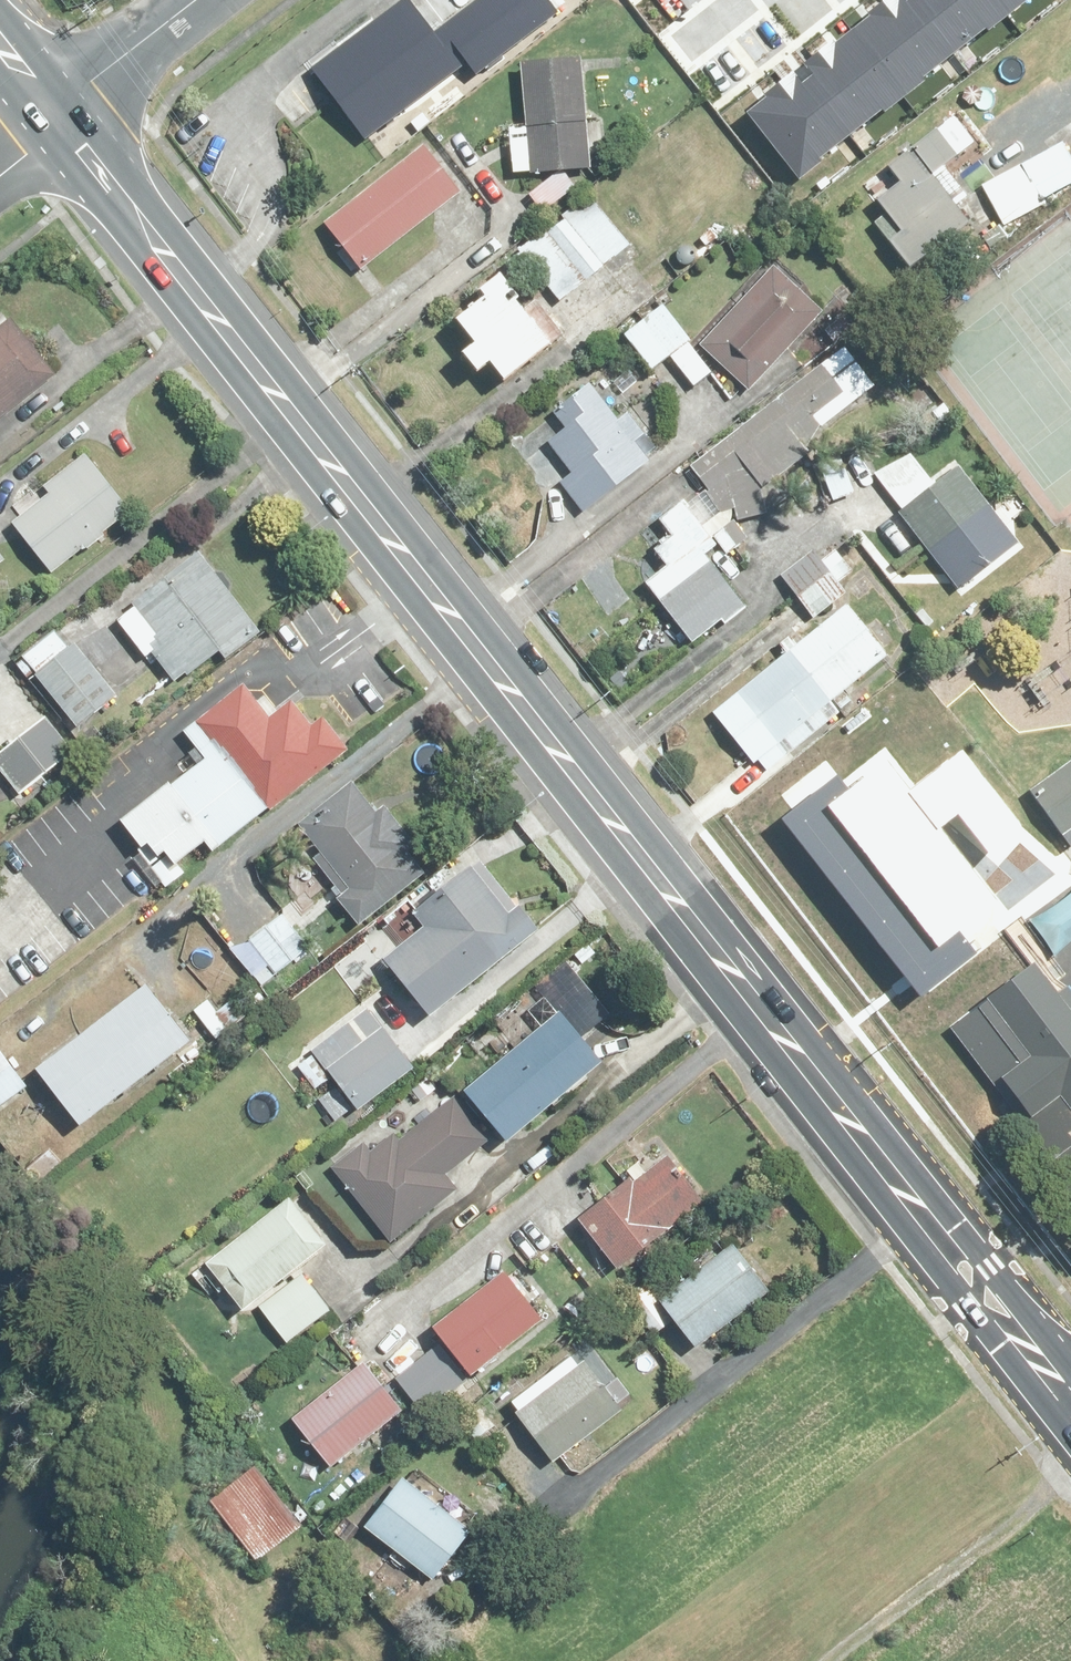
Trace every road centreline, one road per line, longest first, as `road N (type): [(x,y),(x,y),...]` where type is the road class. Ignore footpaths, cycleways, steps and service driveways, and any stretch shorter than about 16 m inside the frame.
road 1 (primary): [(1070,1390),(1042,1364),(61,123)]
road 2 (track): [(824,1660),(1070,1460)]
road 3 (unclassified): [(61,123),(95,81),(204,0)]

